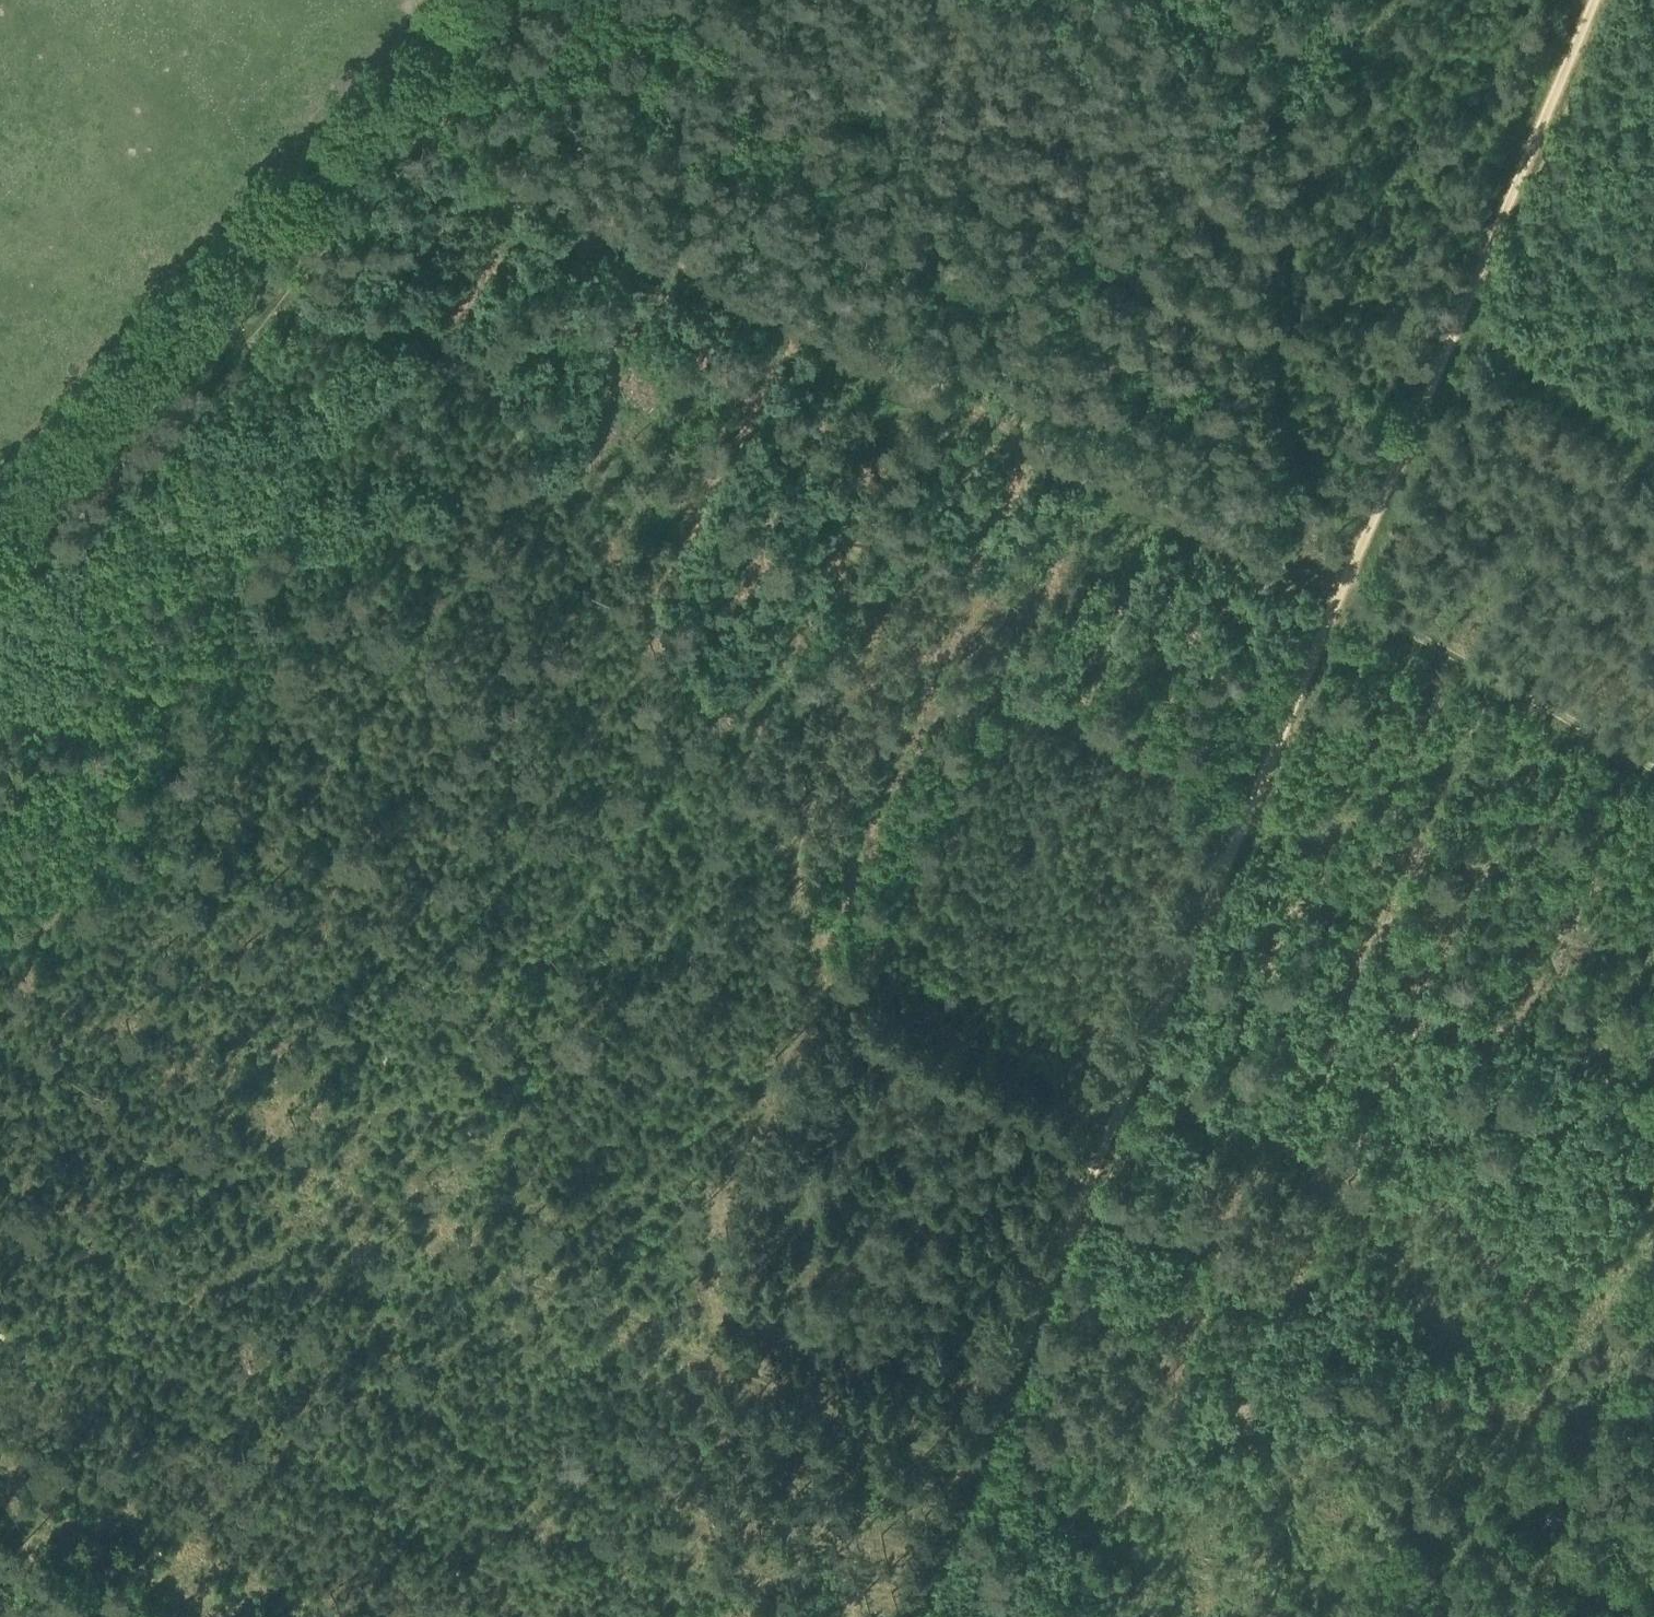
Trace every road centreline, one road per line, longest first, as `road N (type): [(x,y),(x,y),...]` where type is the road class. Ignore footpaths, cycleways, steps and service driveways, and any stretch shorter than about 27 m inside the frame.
road 1 (track): [(1582,0),(892,1616)]
road 2 (track): [(962,1456),(244,1086)]
road 3 (track): [(473,0),(0,537)]

